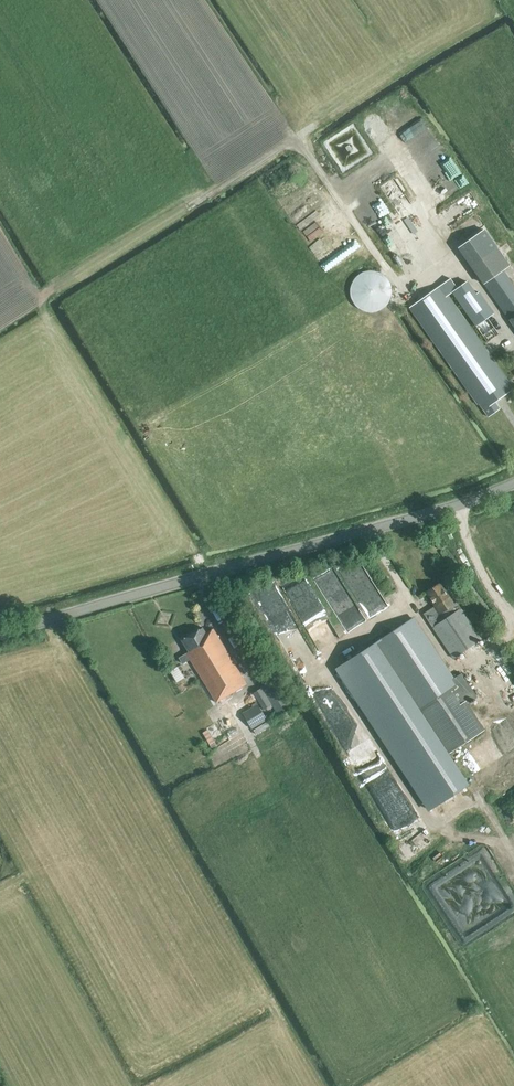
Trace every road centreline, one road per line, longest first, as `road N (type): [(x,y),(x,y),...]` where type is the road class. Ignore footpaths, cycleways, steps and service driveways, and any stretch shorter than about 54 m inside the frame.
road 1 (tertiary): [(0,634),(513,481)]

